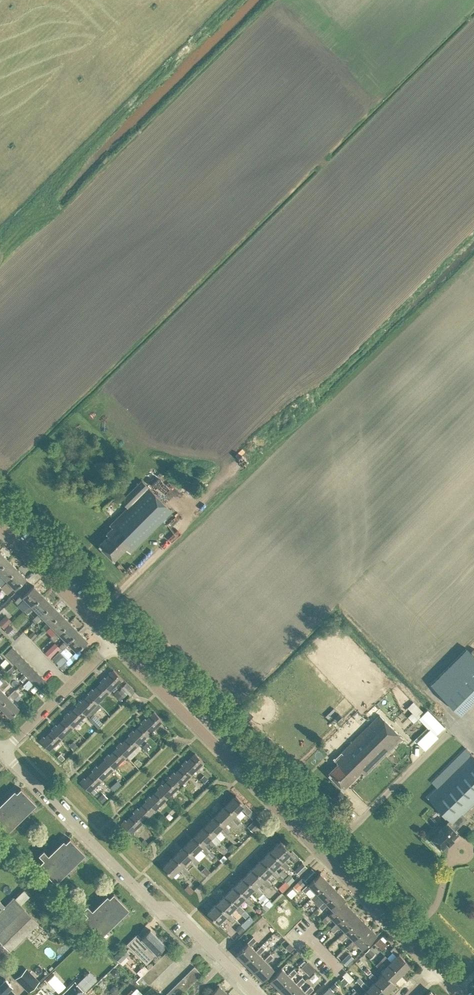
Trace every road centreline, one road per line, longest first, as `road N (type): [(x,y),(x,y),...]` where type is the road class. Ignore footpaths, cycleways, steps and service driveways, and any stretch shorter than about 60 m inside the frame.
road 1 (residential): [(434,969),(114,642)]
road 2 (residential): [(258,994),(3,751)]
road 3 (residential): [(114,642),(0,526)]
road 4 (residential): [(3,751),(114,642)]

